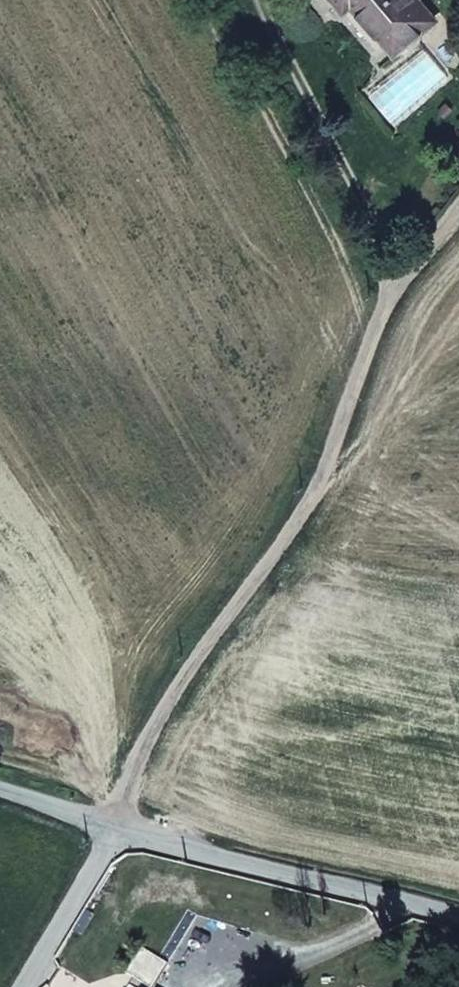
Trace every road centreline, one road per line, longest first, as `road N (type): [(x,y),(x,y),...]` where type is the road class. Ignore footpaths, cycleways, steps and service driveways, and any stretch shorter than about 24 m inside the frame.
road 1 (track): [(109,823),(161,705),(316,493),(390,292),(458,209)]
road 2 (unclassified): [(109,823),(458,911)]
road 3 (track): [(229,0),(390,292)]
road 4 (unclassified): [(21,986),(73,906),(109,823)]

